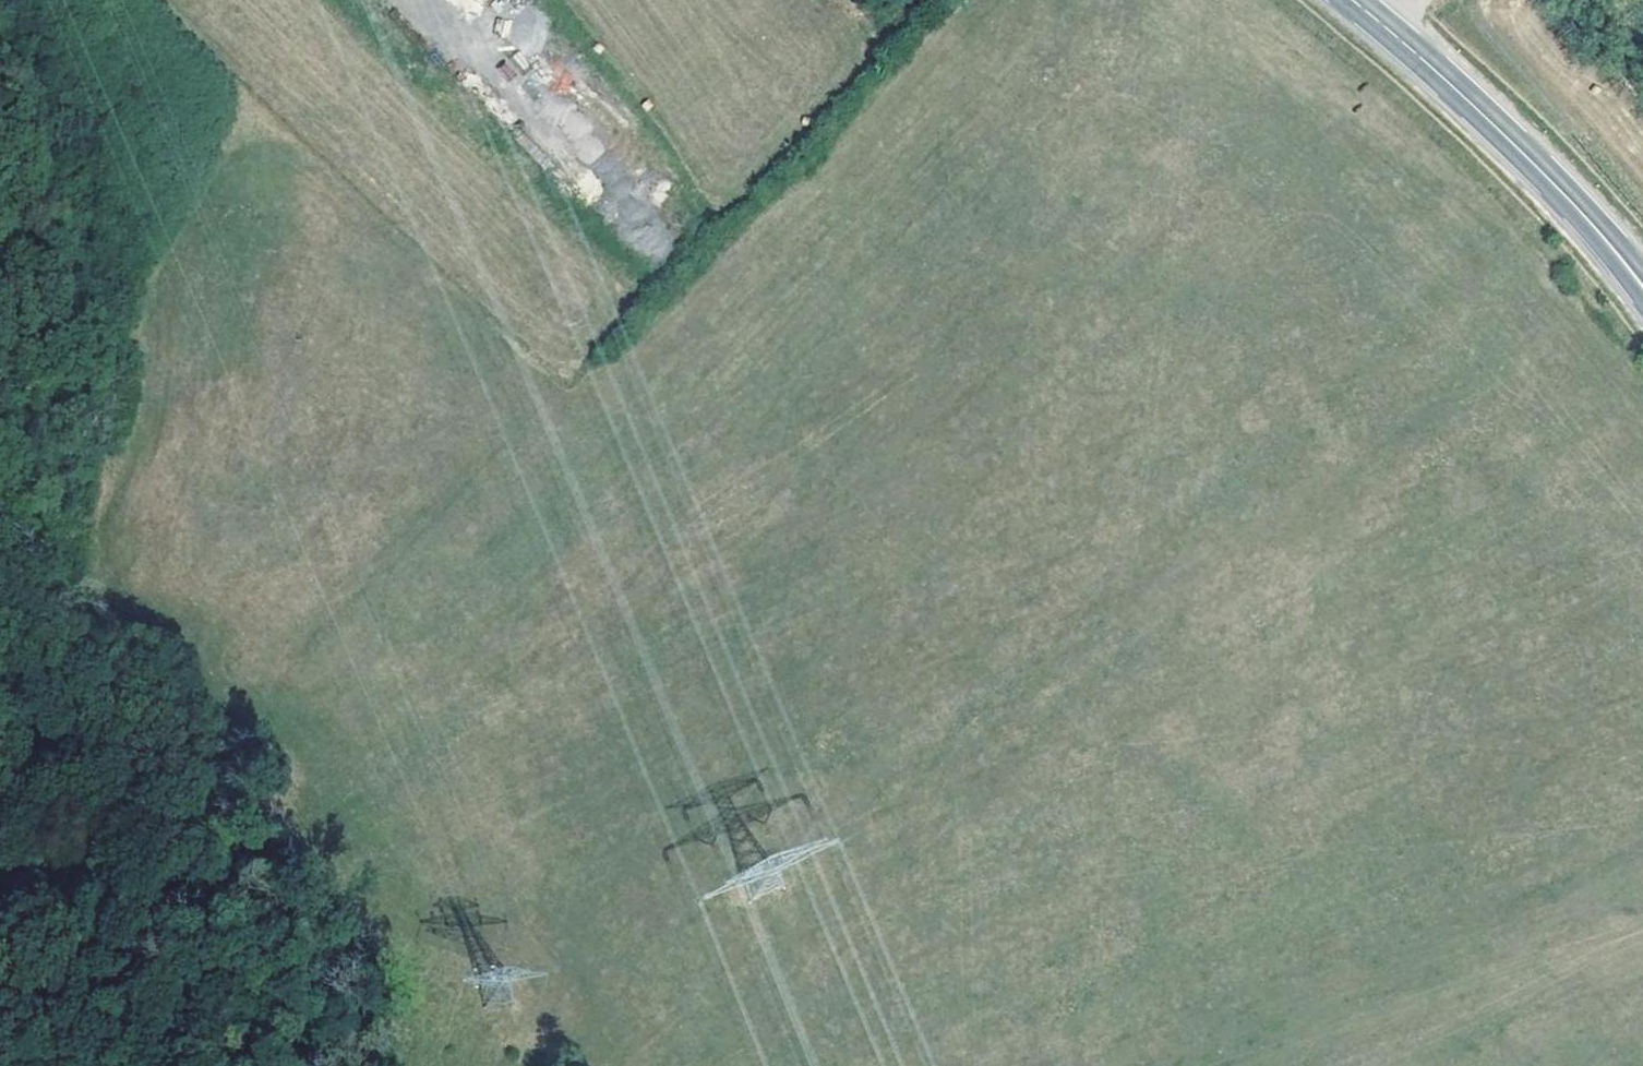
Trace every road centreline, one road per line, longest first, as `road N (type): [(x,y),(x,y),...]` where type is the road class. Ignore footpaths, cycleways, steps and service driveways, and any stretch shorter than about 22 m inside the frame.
road 1 (secondary): [(1354,0),(1520,149),(1638,278)]

